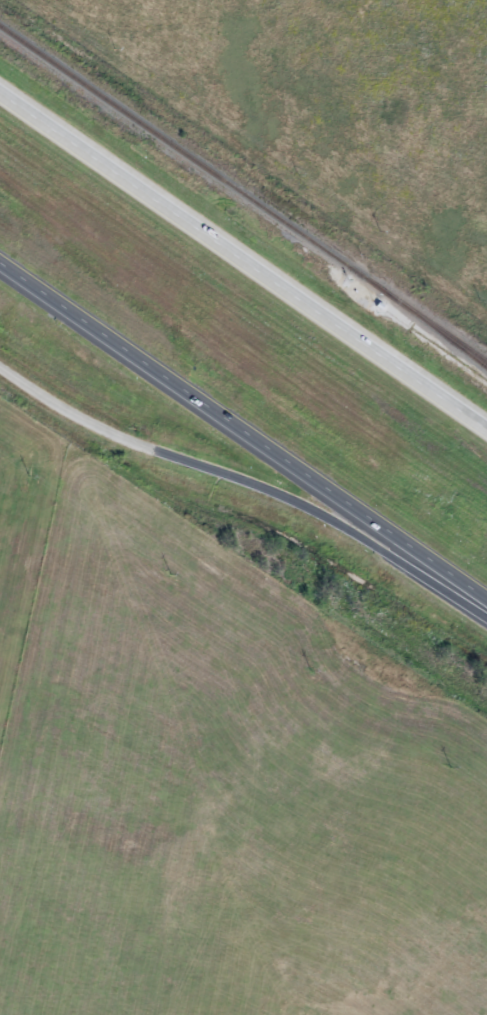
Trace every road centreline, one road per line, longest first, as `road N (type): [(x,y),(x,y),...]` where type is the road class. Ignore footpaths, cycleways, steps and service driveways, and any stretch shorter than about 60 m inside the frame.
road 1 (trunk): [(486,429),(0,91)]
road 2 (trunk): [(0,265),(486,603)]
road 3 (trunk): [(0,361),(88,419),(249,482),(486,617)]

